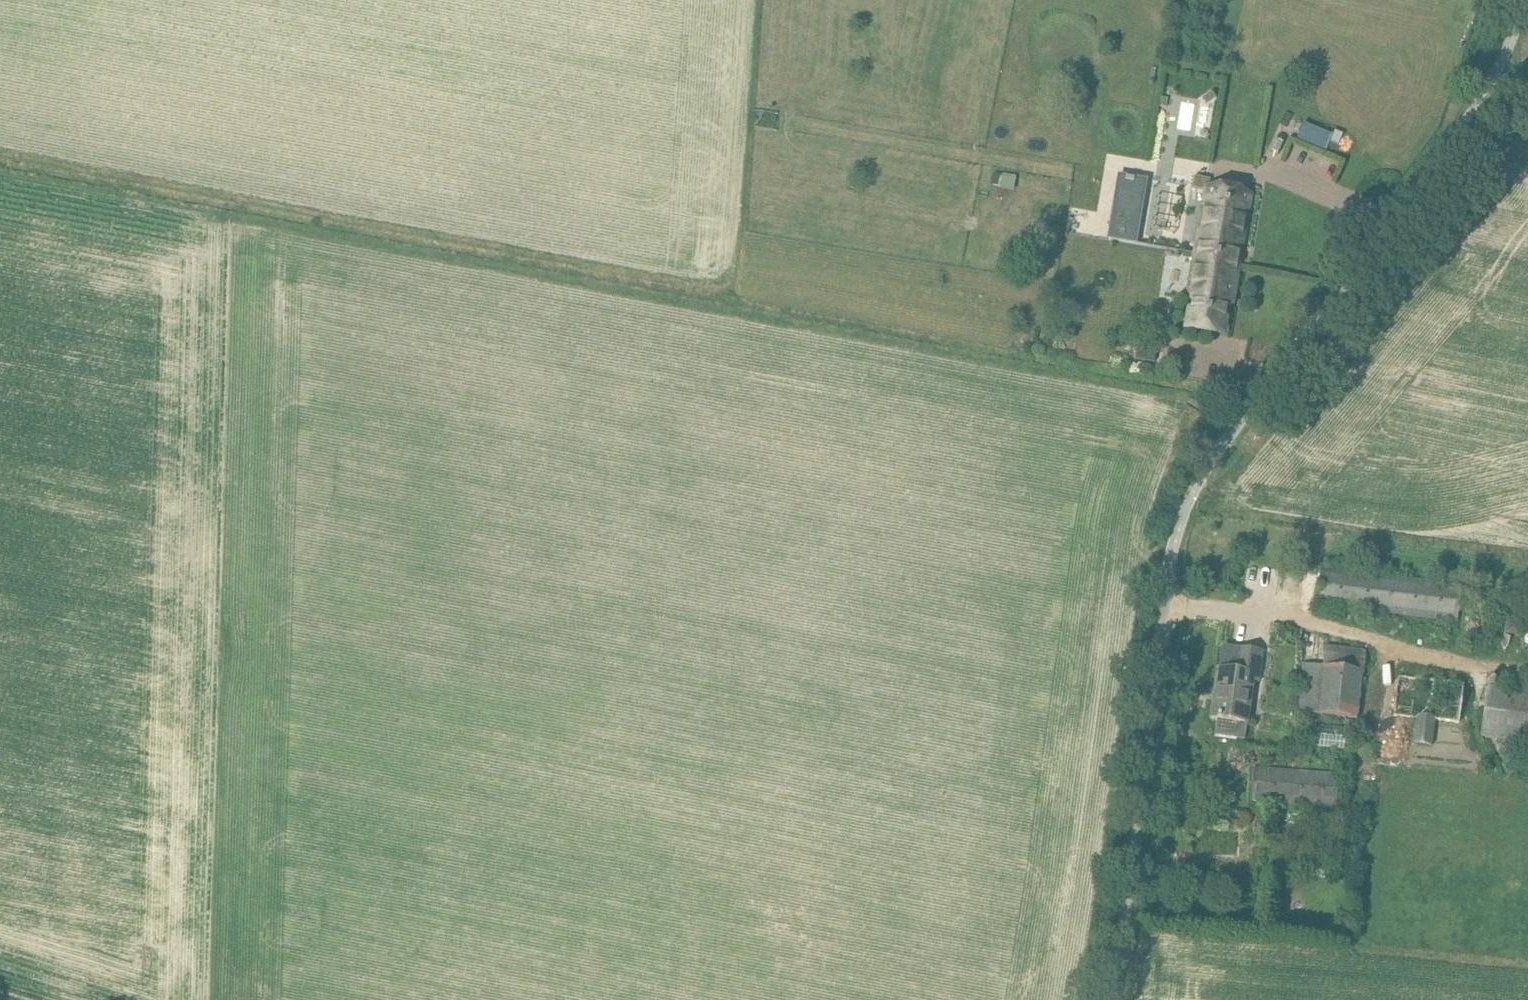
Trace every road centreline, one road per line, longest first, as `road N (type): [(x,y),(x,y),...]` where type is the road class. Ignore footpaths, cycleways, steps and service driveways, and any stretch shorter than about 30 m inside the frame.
road 1 (track): [(1239,416),(713,321),(723,282),(0,143)]
road 2 (unclassified): [(1110,999),(1187,504),(1239,416),(1471,125),(1526,0)]

